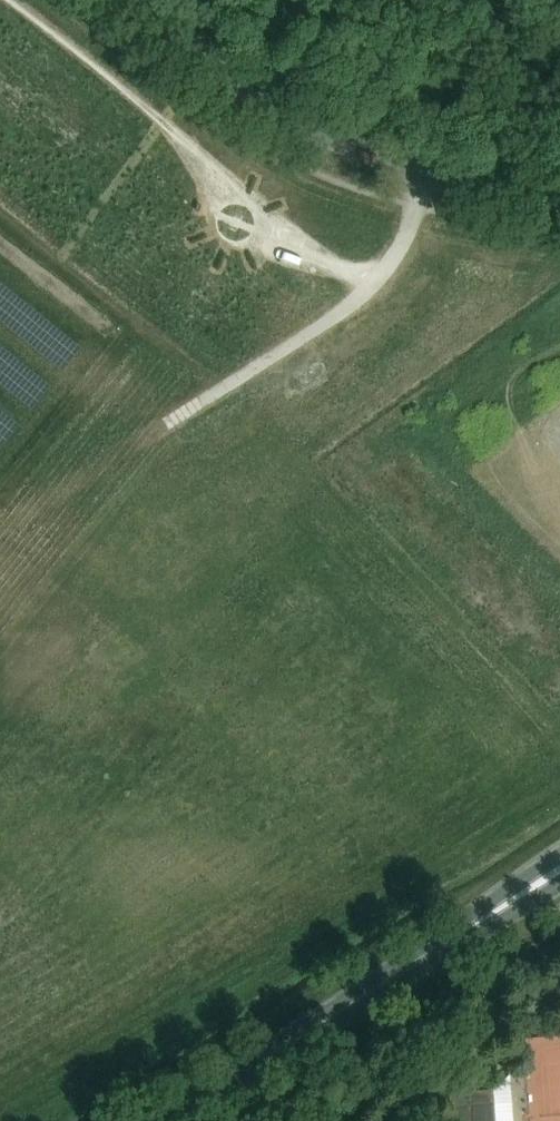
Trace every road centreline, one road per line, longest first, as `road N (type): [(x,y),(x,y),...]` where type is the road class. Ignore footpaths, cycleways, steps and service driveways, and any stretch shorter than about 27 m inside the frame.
road 1 (tertiary): [(559,195),(358,145),(229,75),(137,0)]
road 2 (primary): [(167,1120),(559,870)]

